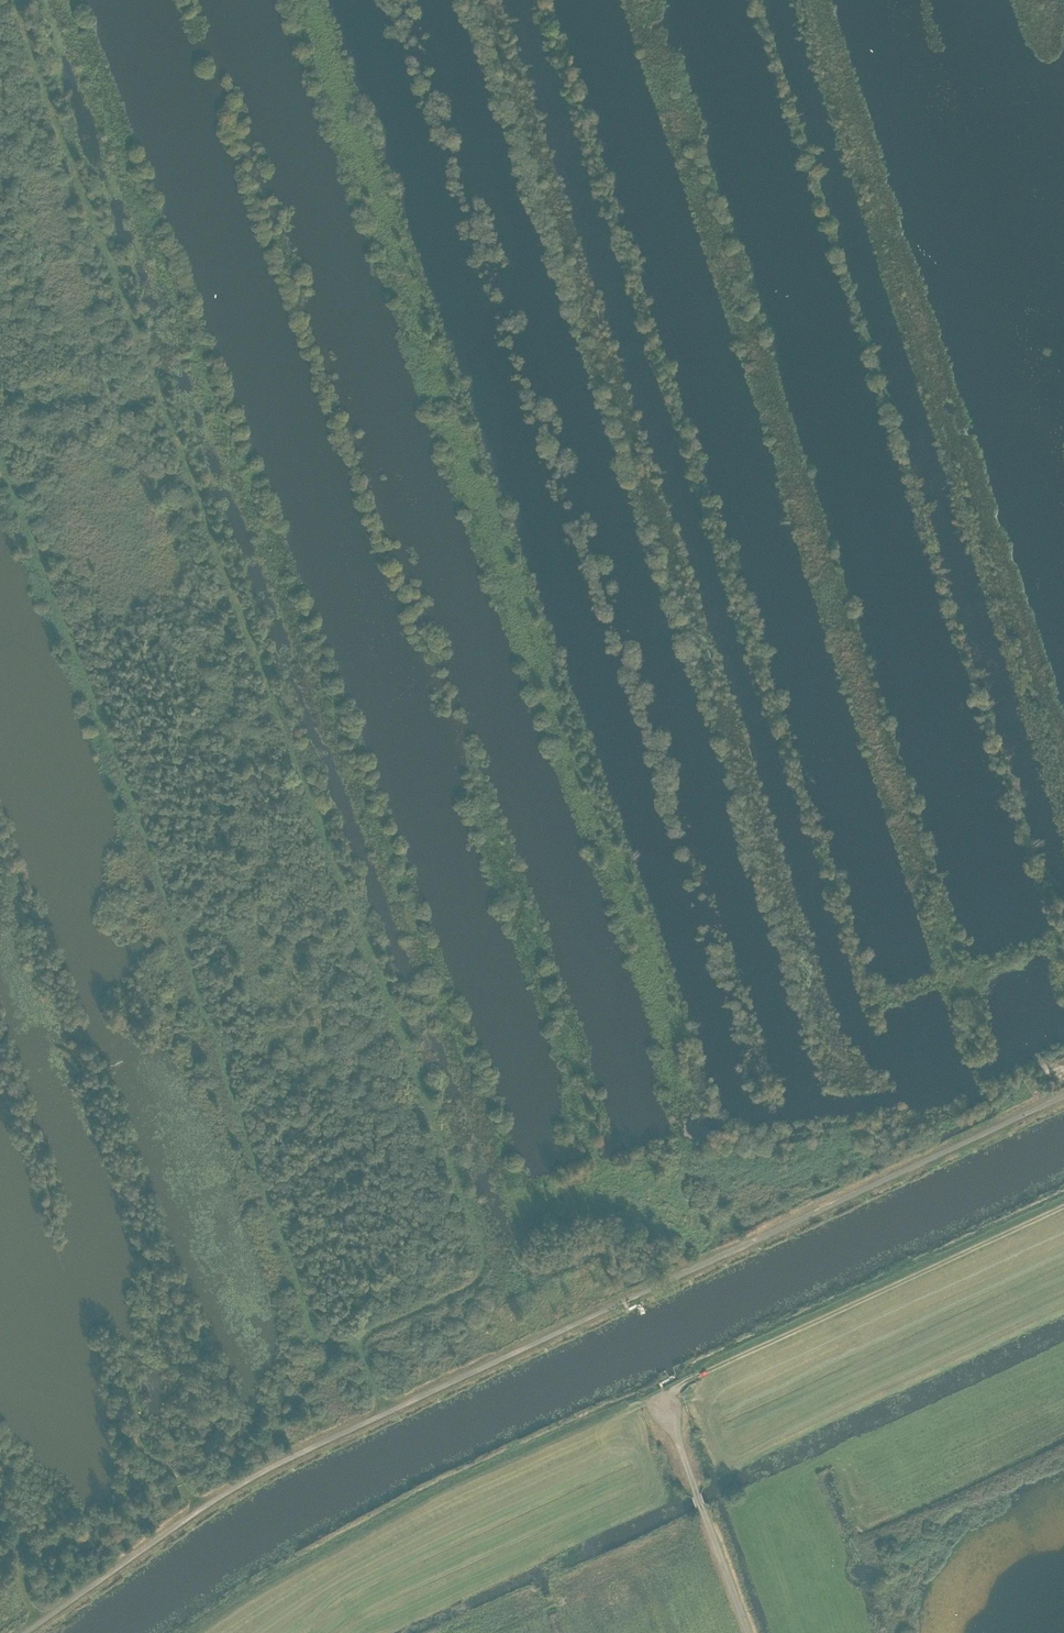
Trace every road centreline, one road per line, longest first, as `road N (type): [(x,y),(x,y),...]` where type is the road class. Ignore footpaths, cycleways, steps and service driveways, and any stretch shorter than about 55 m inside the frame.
road 1 (track): [(747,1632),(666,1397)]

